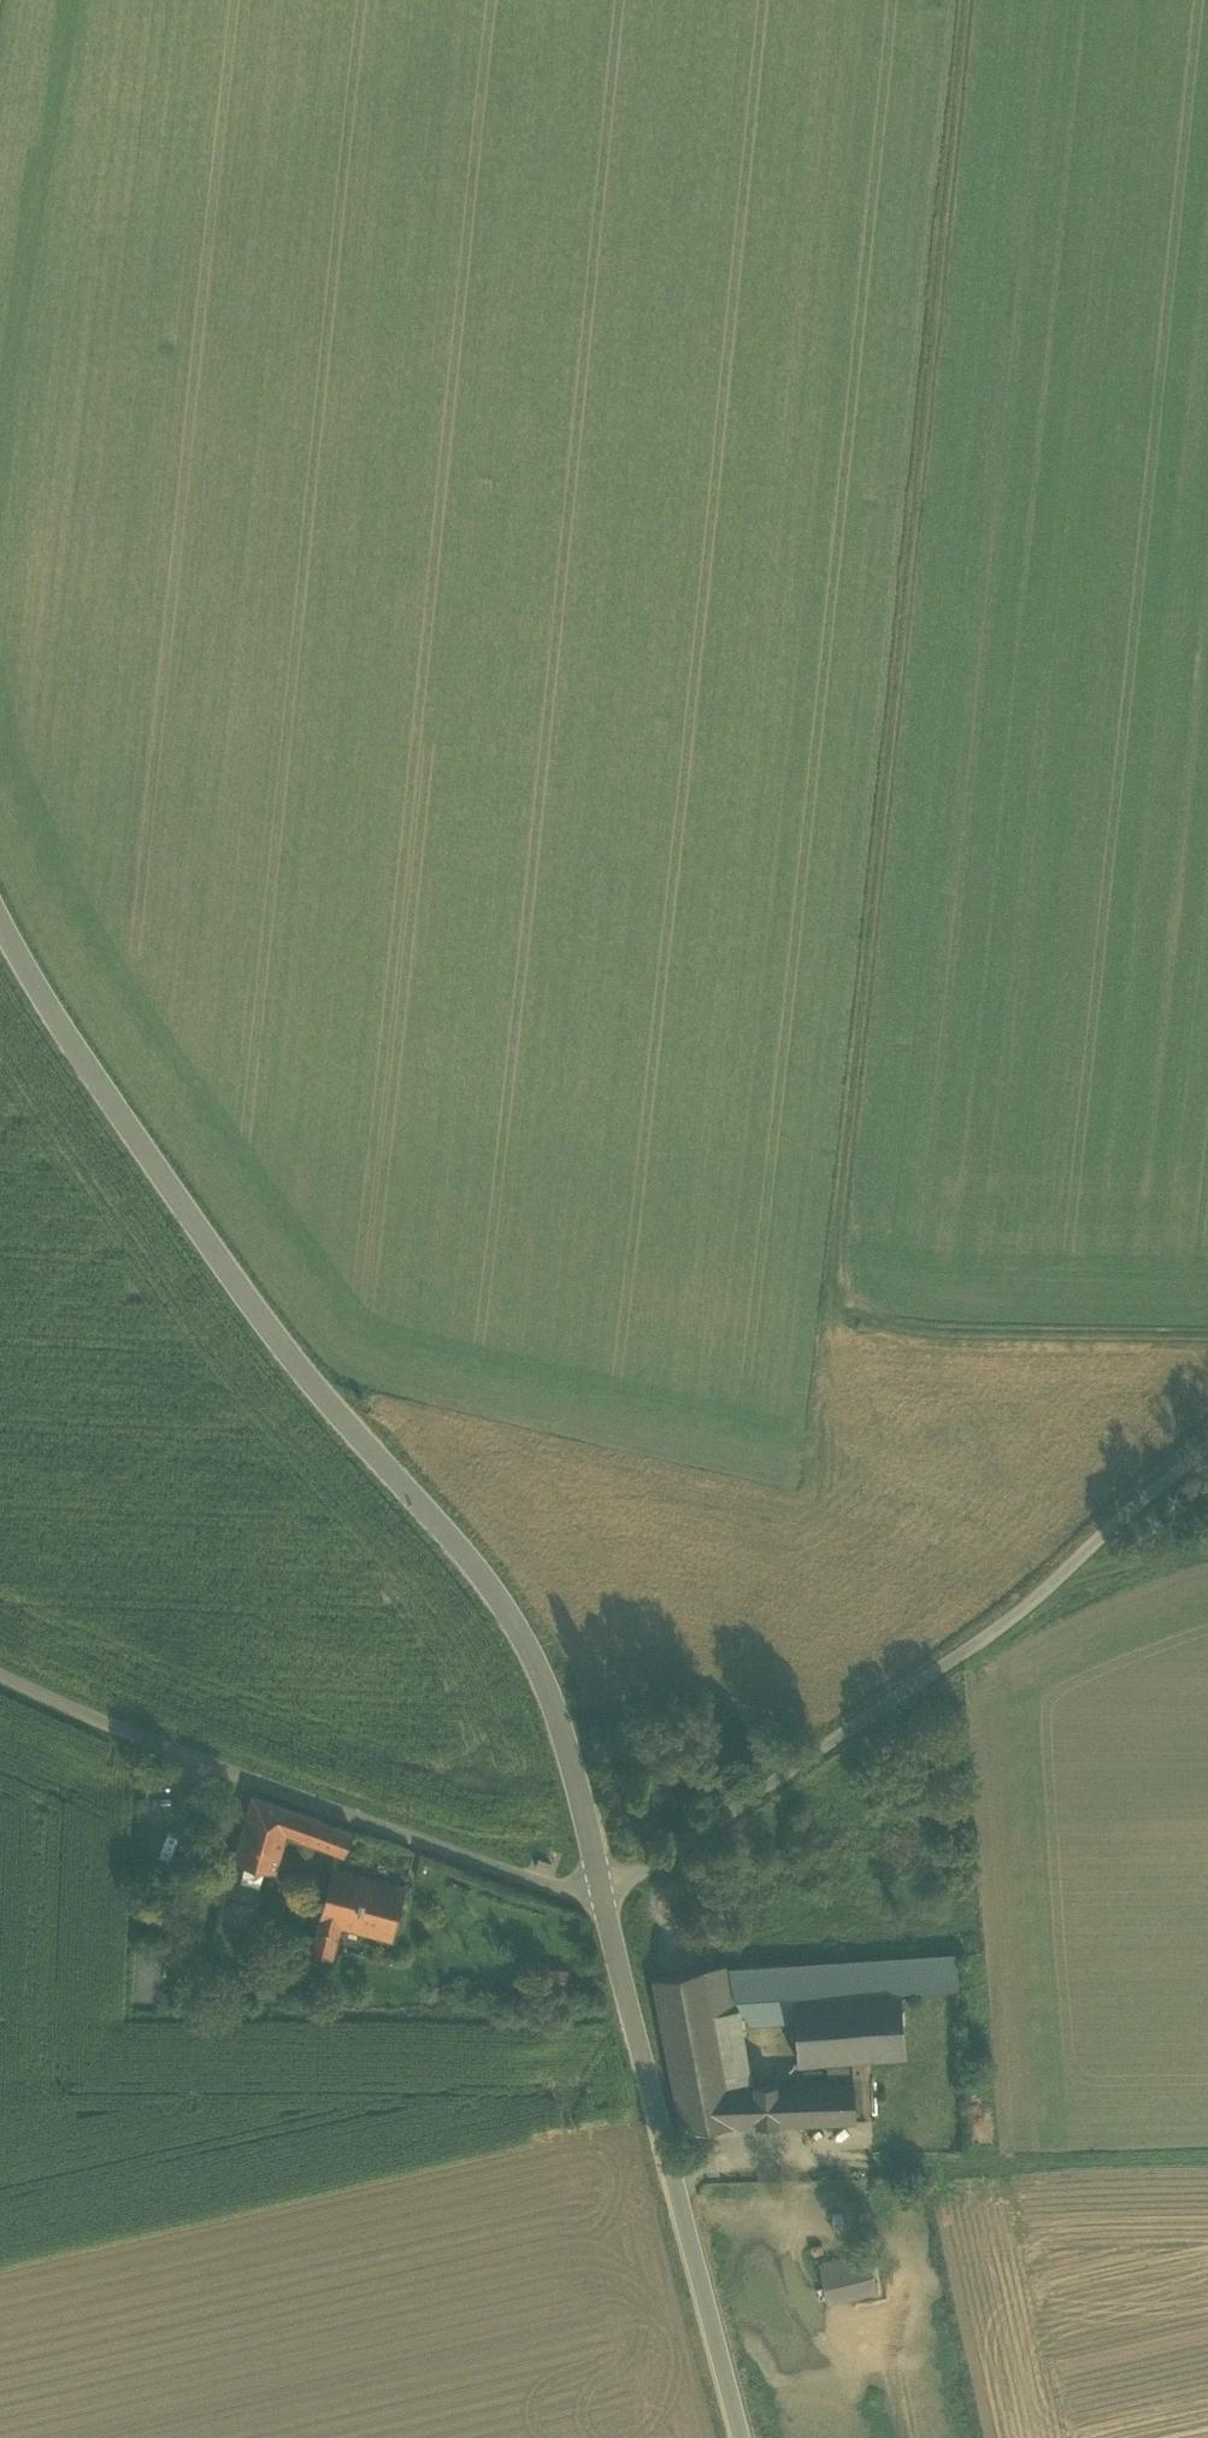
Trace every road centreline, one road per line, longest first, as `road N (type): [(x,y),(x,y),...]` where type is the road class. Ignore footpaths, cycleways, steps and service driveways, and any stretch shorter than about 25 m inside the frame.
road 1 (unclassified): [(600,1887),(554,1707),(519,1636),(439,1529),(243,1301),(42,996),(0,912)]
road 2 (unclassified): [(600,1887),(568,1893),(0,1675)]
road 3 (unclassified): [(742,2437),(600,1887)]
road 4 (track): [(1207,1535),(1013,1606)]

